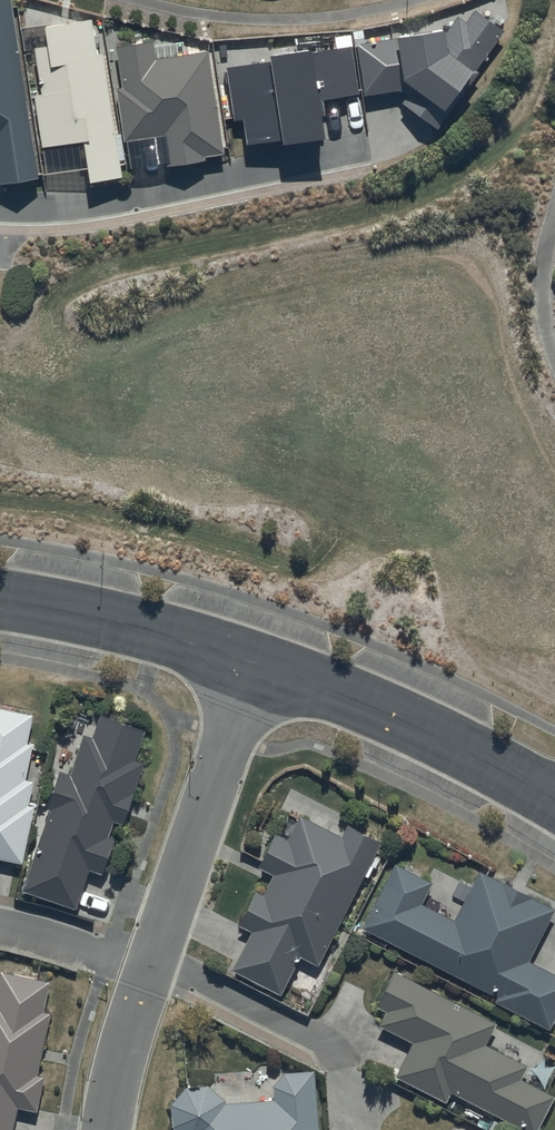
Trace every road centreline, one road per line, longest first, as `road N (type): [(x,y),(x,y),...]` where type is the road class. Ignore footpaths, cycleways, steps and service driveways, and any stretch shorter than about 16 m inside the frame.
road 1 (residential): [(397,139),(132,197),(0,206)]
road 2 (residential): [(554,796),(359,700),(255,663)]
road 3 (residential): [(149,970),(255,663)]
road 4 (residential): [(255,663),(0,599)]
road 5 (residential): [(106,1129),(149,970)]
road 6 (residential): [(0,926),(149,970)]

